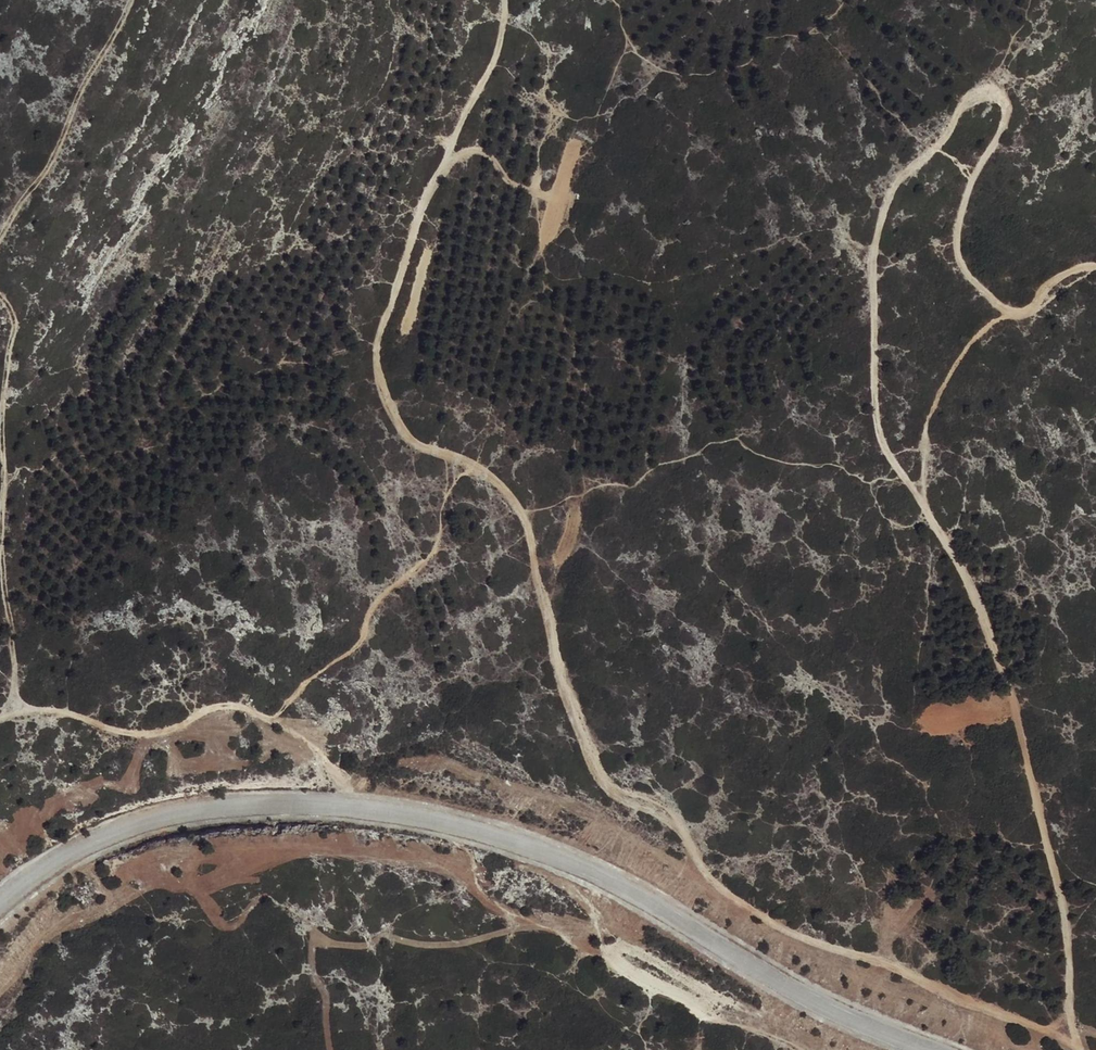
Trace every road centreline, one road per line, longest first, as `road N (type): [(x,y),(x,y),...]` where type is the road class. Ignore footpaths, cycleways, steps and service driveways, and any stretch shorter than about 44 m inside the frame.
road 1 (track): [(1073,1025),(1002,1014),(882,955),(801,939),(718,886),(659,797),(603,779),(582,730),(522,510),(474,464),(424,448),(401,430),(377,350),(388,294),(490,69),(506,0)]
road 2 (track): [(1080,1049),(1061,916),(1009,688),(966,576),(878,438),(872,259),(893,180),(934,149),(966,96),(989,88),(1009,97),(1007,114),(972,178),(955,245),(968,274),(985,295),(1016,310),(1033,305),(1055,275),(1095,266)]
road 3 (unclassified): [(0,901),(86,841),(166,813),(299,801),(426,815),(575,860),(826,1004),(941,1049)]
road 4 (track): [(322,758),(272,714),(227,699),(201,707),(178,729),(141,736),(14,702),(0,532)]
road 5 (track): [(0,236),(54,159),(82,82),(132,0)]
road 6 (track): [(925,505),(925,434),(938,390),(970,338),(1016,310)]
road 7 (track): [(0,507),(11,318),(0,294)]

